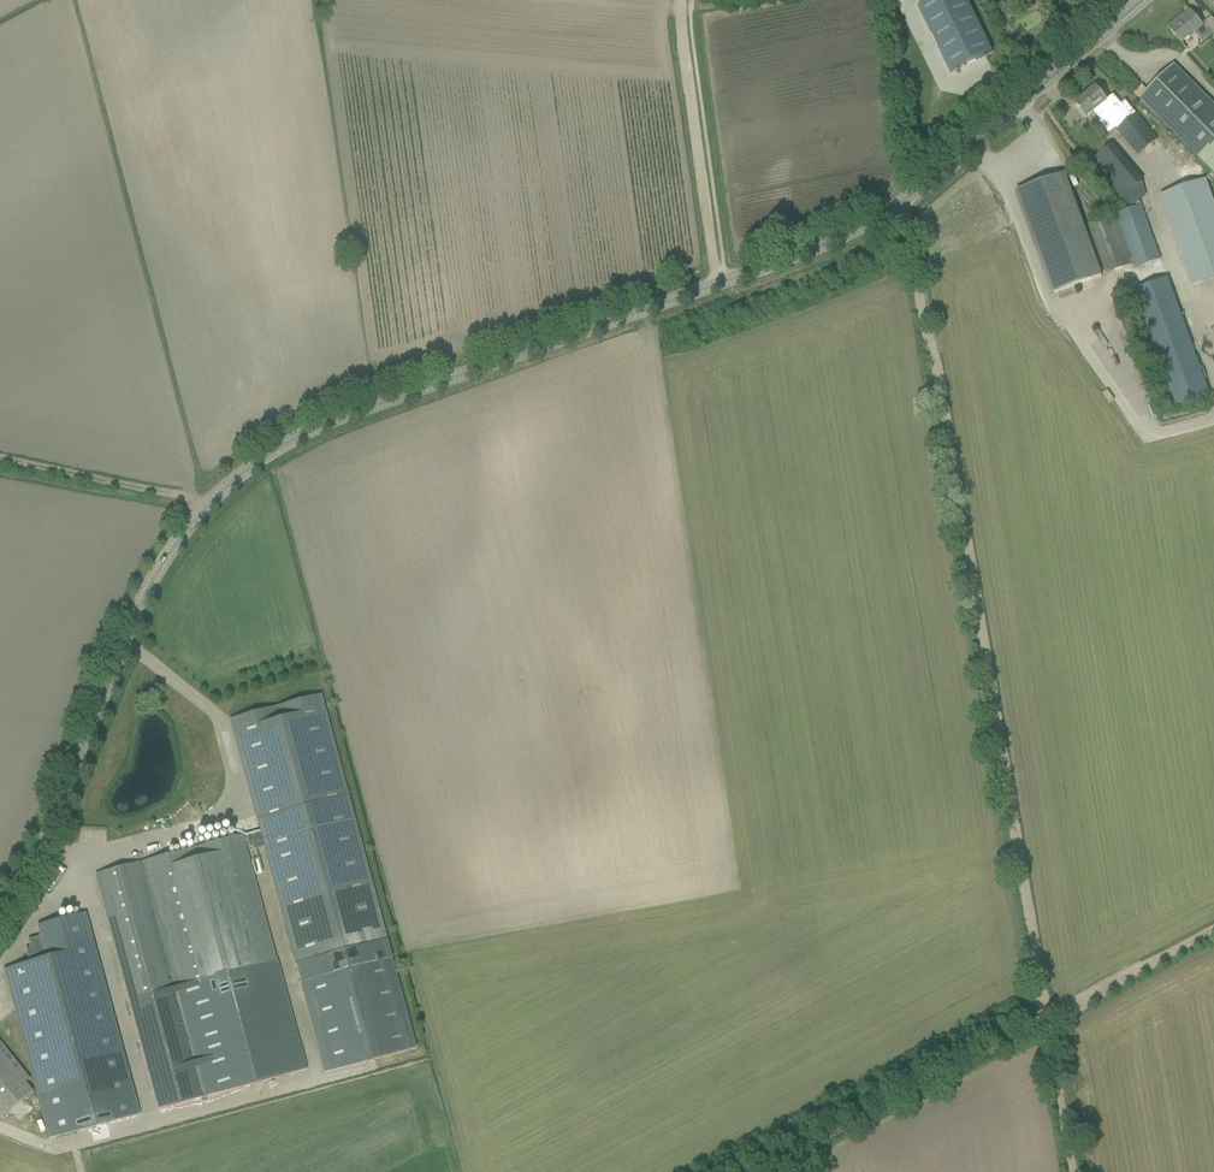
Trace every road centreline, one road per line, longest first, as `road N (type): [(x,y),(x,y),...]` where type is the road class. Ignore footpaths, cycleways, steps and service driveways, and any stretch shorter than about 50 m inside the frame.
road 1 (tertiary): [(0,904),(66,783),(165,558),(252,462),(338,414),(712,288),(850,231),(935,181),(1142,0)]
road 2 (track): [(683,0),(712,288)]
road 3 (track): [(0,458),(209,501)]
road 4 (track): [(1043,1022),(1213,933)]
road 5 (track): [(1069,1171),(1043,1022)]

